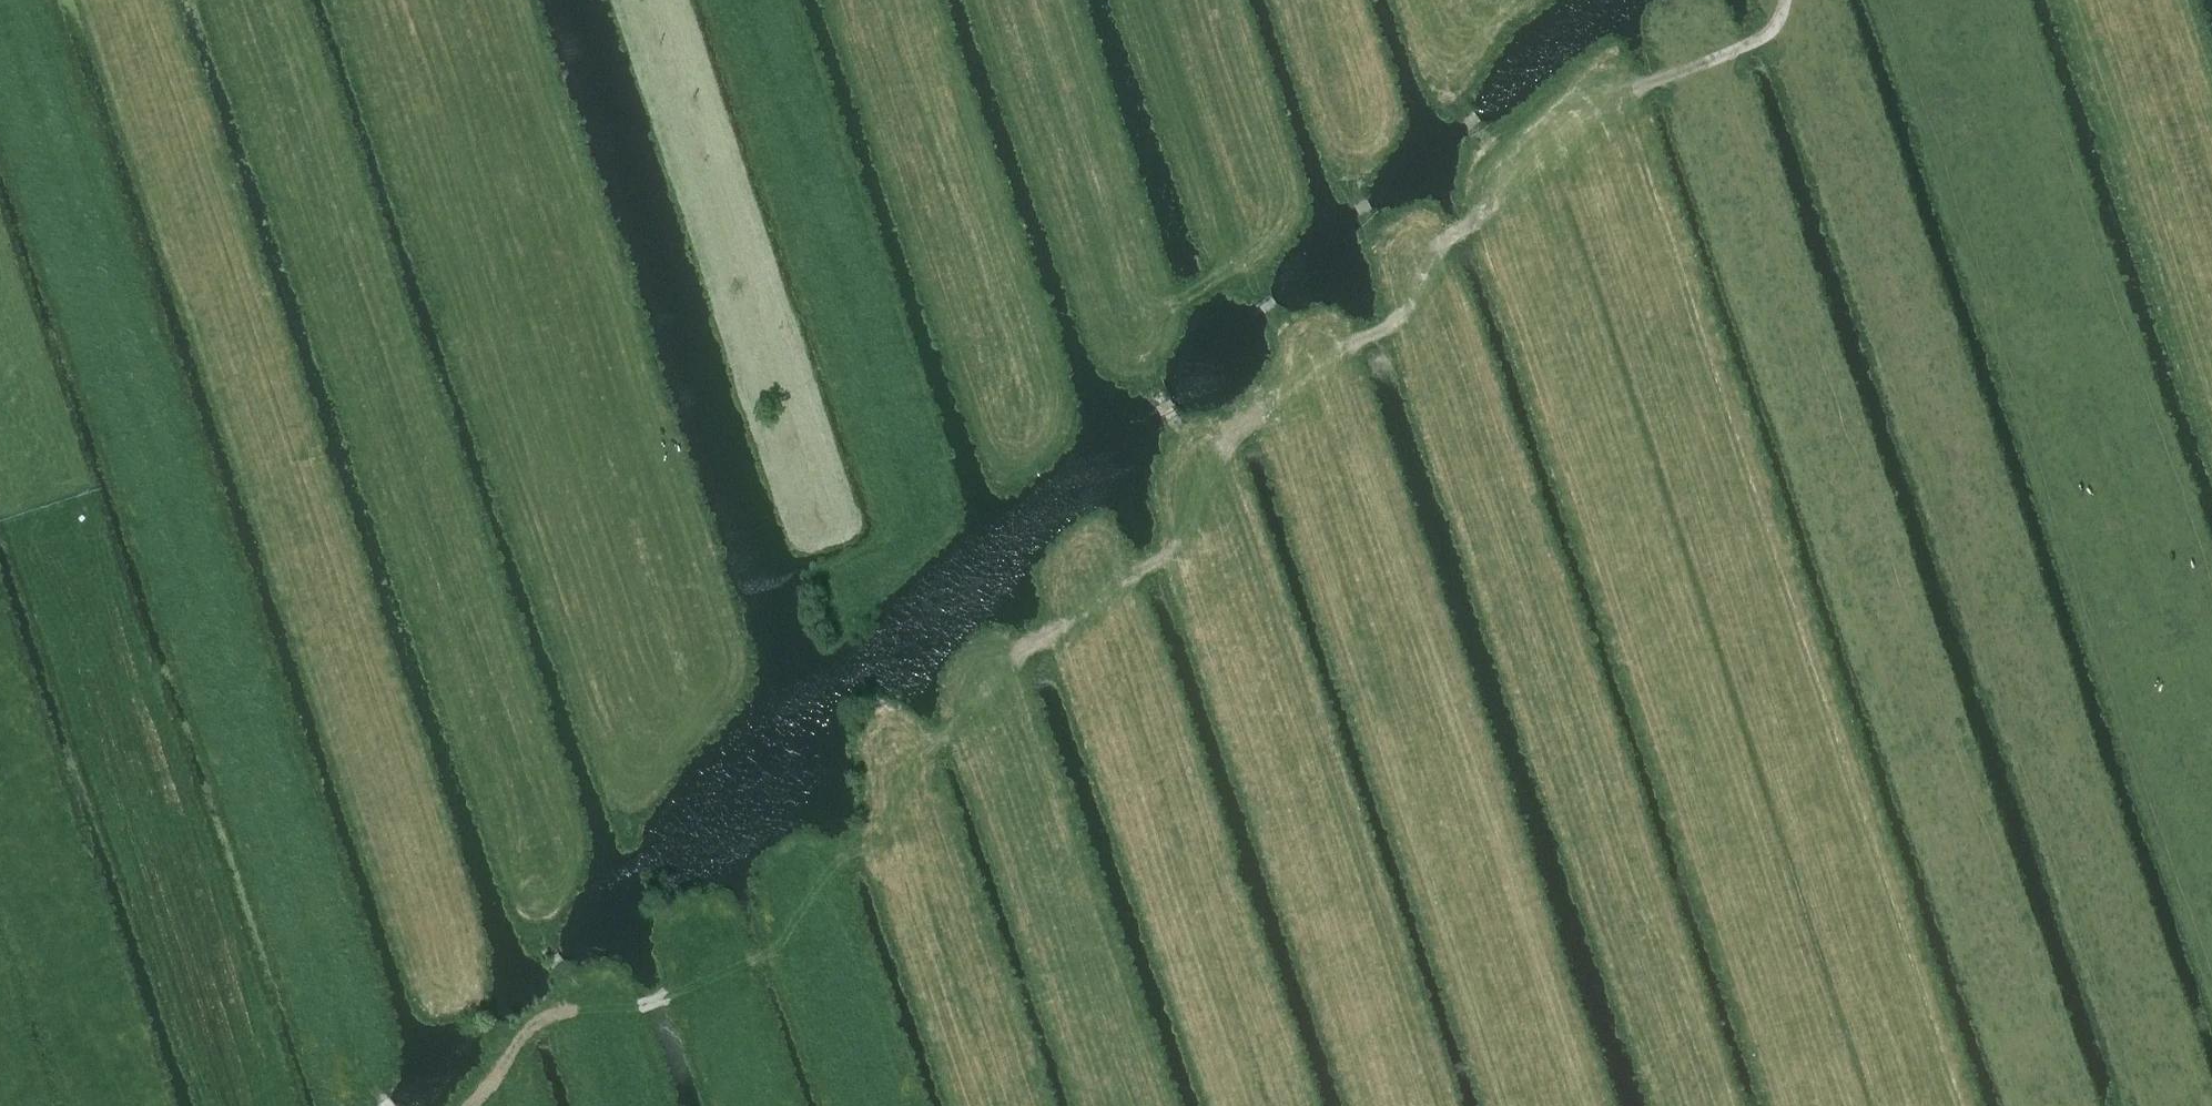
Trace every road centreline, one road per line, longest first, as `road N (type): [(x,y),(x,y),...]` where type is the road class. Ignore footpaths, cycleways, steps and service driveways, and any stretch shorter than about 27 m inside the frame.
road 1 (track): [(1353,352),(1620,100),(1767,37),(1786,0)]

